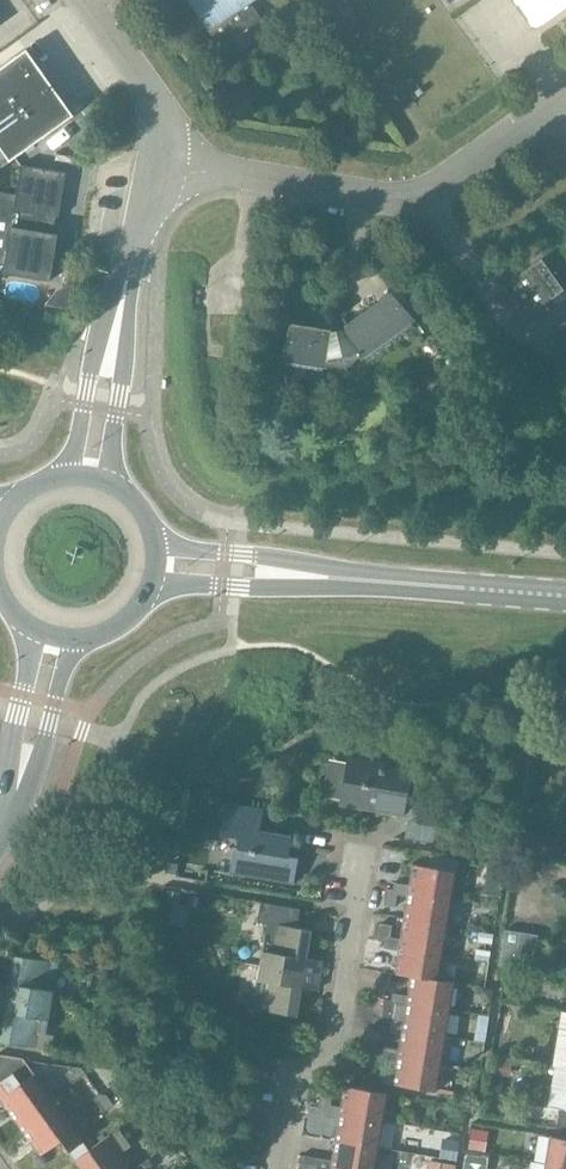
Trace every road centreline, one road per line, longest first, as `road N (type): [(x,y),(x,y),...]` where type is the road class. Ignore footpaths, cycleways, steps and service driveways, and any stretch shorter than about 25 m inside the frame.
road 1 (unclassified): [(157,164),(415,201),(565,101)]
road 2 (residential): [(273,1168),(286,1081),(339,1036),(363,853)]
road 3 (secondary): [(565,597),(289,575)]
road 4 (unclassified): [(114,344),(157,164)]
road 5 (unclassified): [(157,164),(159,120),(142,76),(87,0)]
road 6 (tertiary): [(35,629),(15,737),(19,783)]
road 7 (tertiary): [(19,783),(44,743),(68,639)]
road 8 (unclassified): [(111,485),(120,379),(114,344)]
road 9 (unclassified): [(114,344),(90,380),(71,476)]
road 10 (secondary): [(289,575),(247,553),(155,545)]
road 11 (secondary): [(151,585),(246,586),(289,575)]

